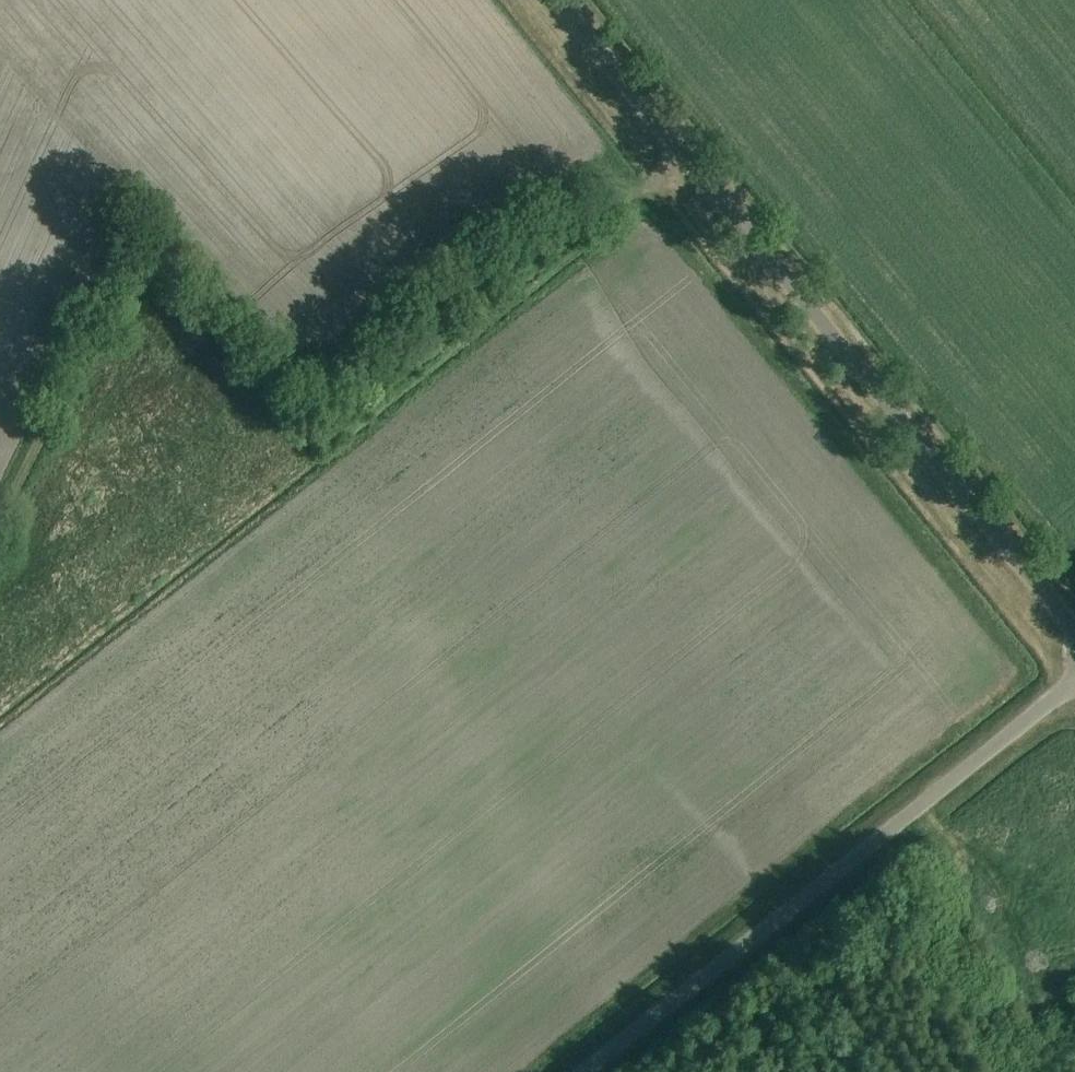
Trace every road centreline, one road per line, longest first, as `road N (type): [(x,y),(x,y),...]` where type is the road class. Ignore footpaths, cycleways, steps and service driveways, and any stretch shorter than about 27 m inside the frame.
road 1 (unclassified): [(1074,632),(554,0)]
road 2 (unclassified): [(1074,684),(588,1071)]

